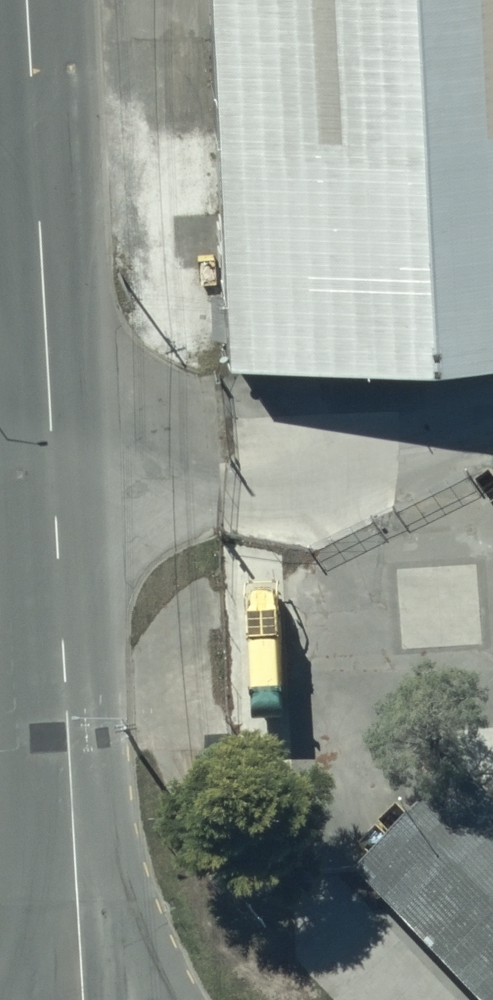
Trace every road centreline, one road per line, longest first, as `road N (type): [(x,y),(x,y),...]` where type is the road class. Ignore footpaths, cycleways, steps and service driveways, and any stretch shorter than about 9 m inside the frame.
road 1 (tertiary): [(38,135),(72,820)]
road 2 (trunk): [(72,820),(179,999)]
road 3 (trunk): [(31,999),(72,820)]
road 4 (tertiary): [(72,820),(82,999)]
road 5 (tertiary): [(31,0),(38,135)]

